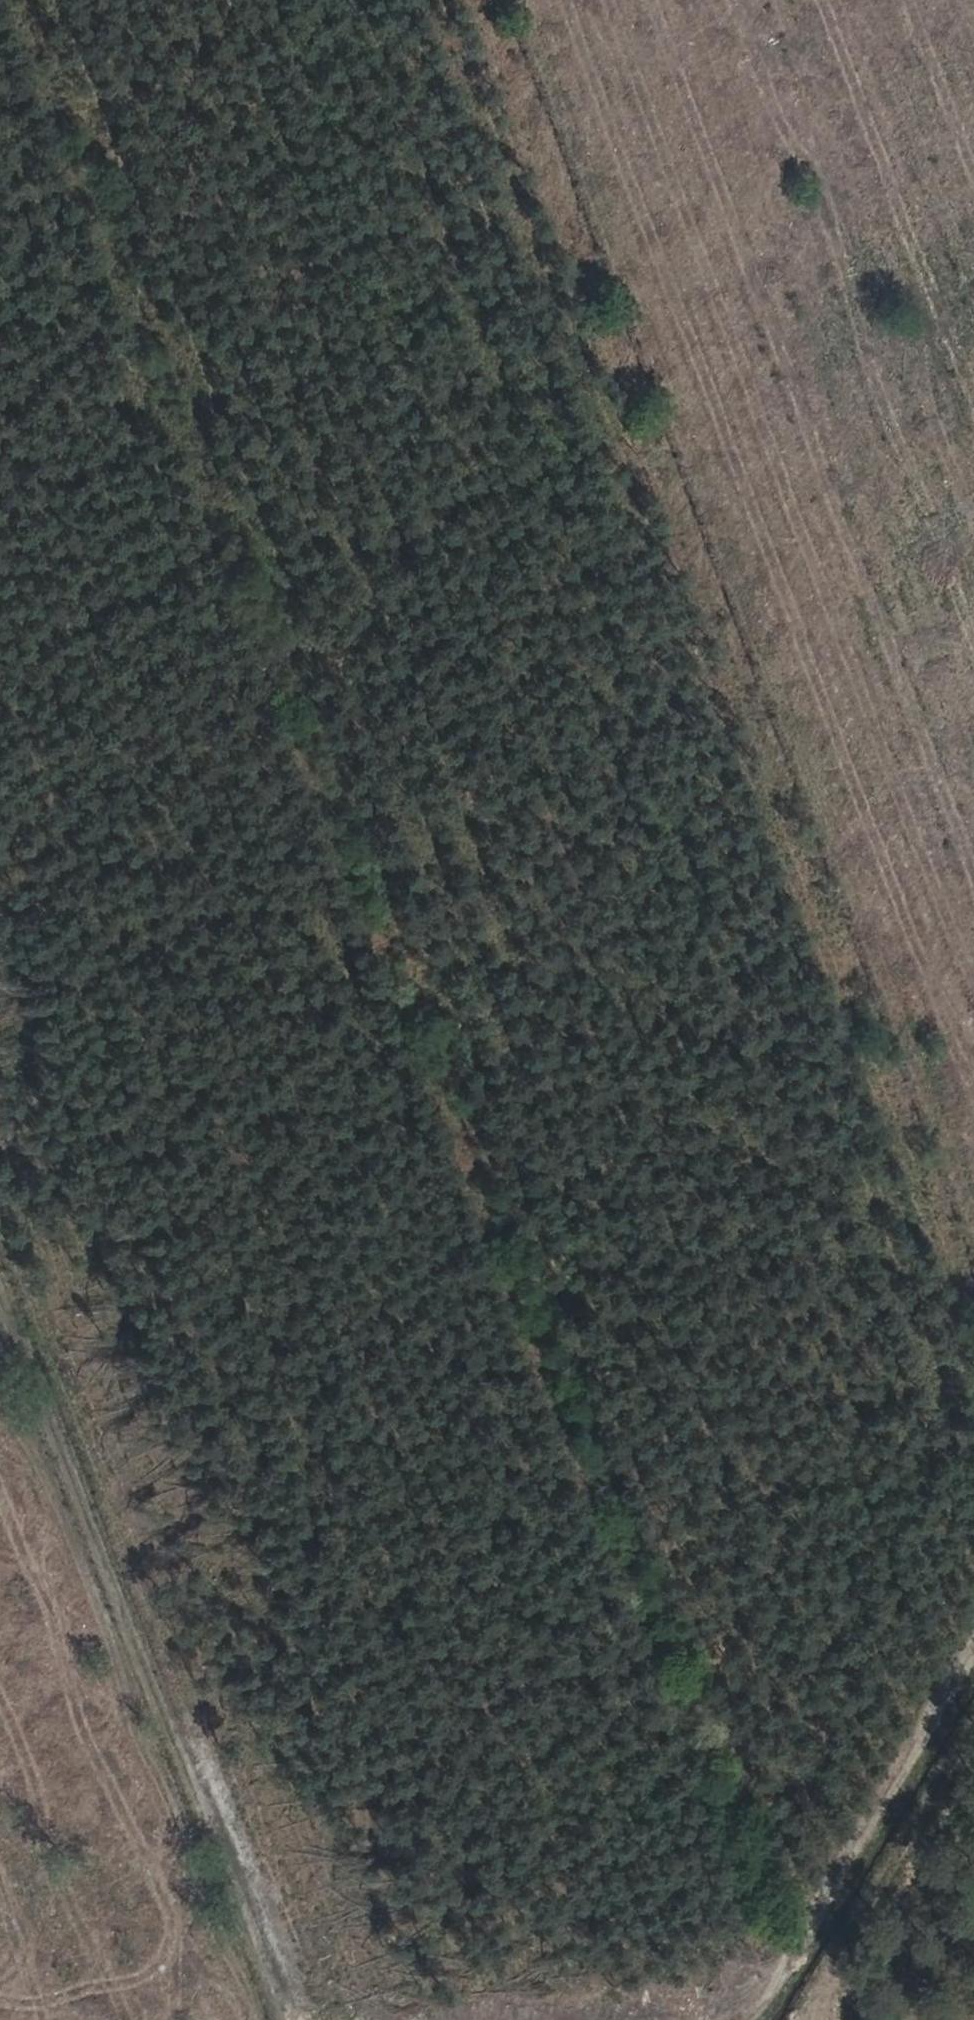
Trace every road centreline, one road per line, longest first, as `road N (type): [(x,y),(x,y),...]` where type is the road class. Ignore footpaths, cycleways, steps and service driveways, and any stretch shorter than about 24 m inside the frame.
road 1 (track): [(288,2019),(0,1282)]
road 2 (track): [(973,1653),(783,1974),(737,2019)]
road 3 (track): [(803,2019),(973,1727)]

